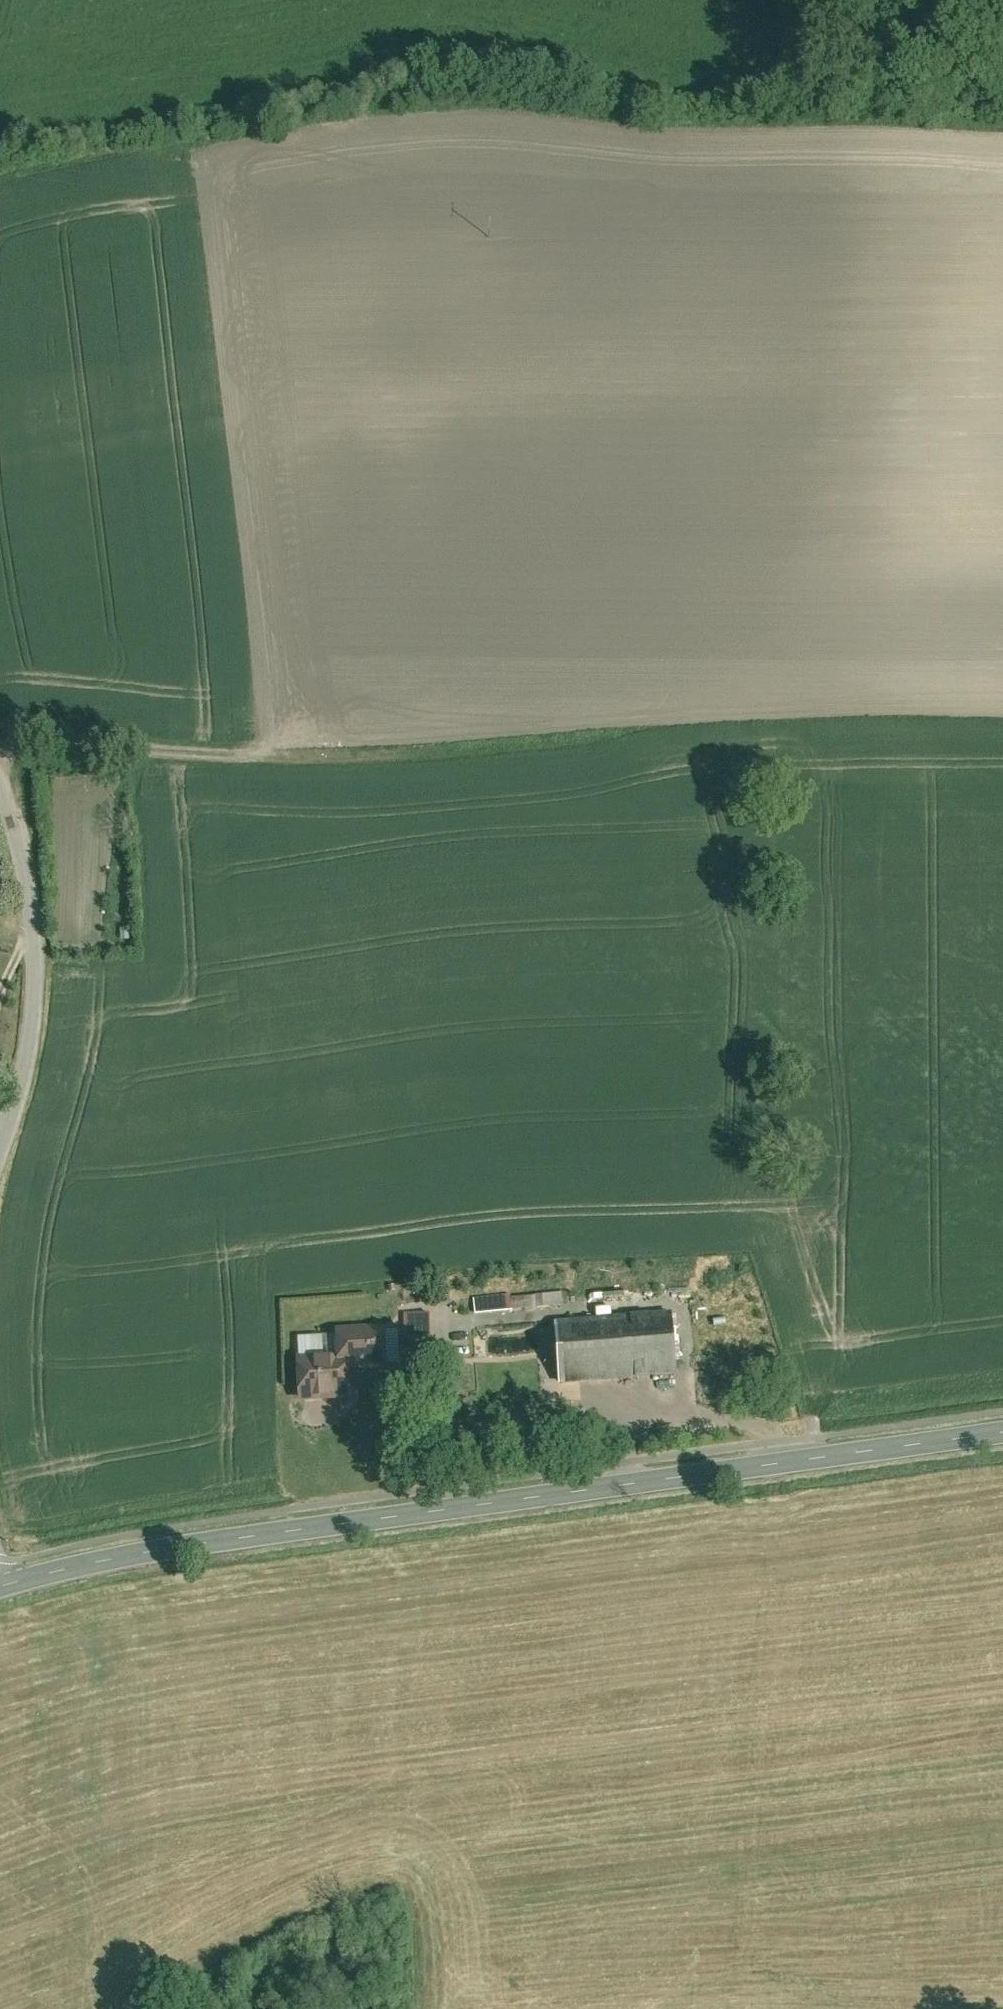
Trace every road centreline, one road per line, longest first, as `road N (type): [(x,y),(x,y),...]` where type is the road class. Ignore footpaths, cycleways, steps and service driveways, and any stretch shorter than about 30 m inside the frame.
road 1 (tertiary): [(0,1590),(279,1536),(1002,1436)]
road 2 (unclassified): [(0,1163),(29,1053),(31,978),(27,909),(0,806)]

